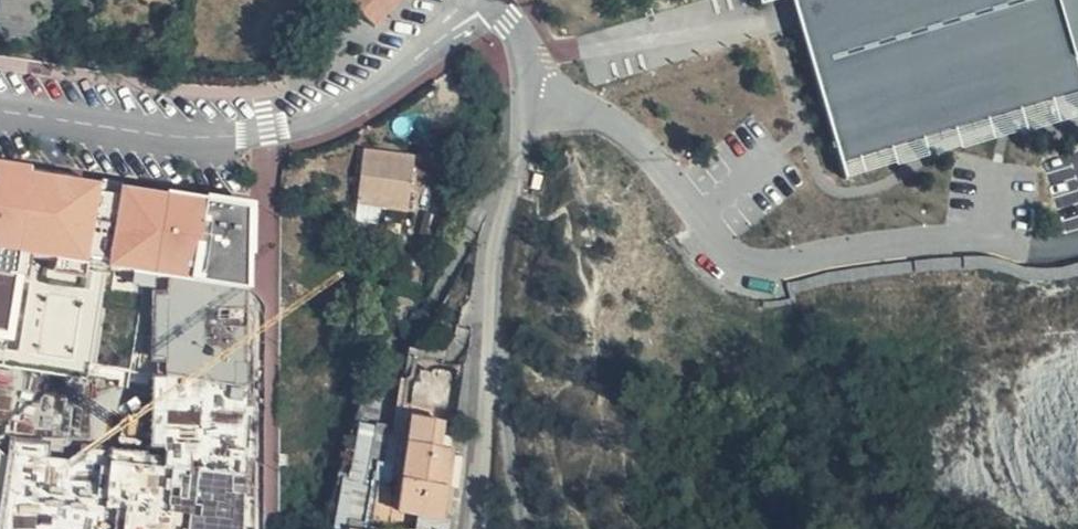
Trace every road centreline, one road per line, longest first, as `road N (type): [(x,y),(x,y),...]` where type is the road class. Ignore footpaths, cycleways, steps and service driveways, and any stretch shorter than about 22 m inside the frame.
road 1 (residential): [(523,102),(602,122),(641,151),(696,230),(717,248),(764,261),(972,240),(1039,254),(1077,248)]
road 2 (residential): [(478,528),(489,316),(520,172),(523,102)]
road 3 (residential): [(272,131),(267,528)]
road 4 (residential): [(272,131),(117,129),(0,109)]
road 5 (residential): [(467,0),(425,48),(358,97),(307,125),(272,131)]

